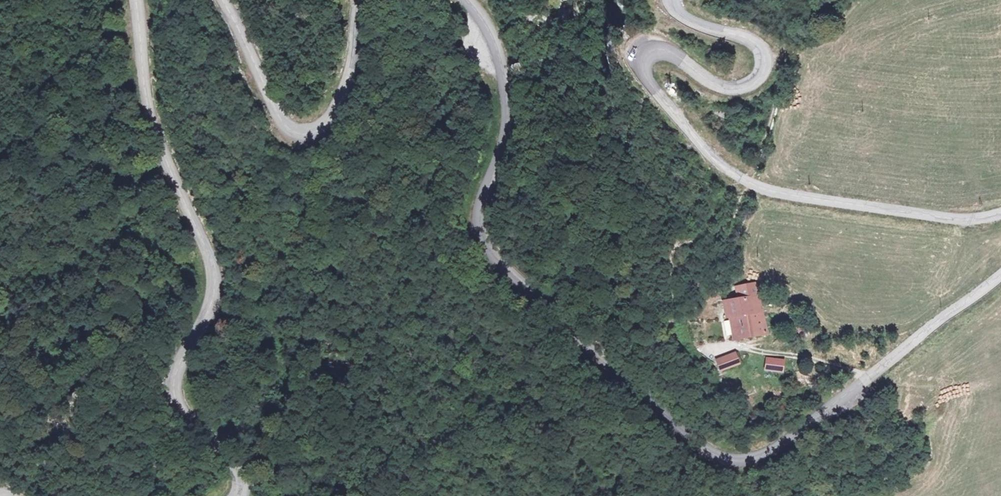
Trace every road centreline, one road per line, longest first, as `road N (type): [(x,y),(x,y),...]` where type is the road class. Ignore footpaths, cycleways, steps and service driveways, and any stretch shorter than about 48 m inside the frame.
road 1 (tertiary): [(466,0),(498,46),(506,84),(506,116),(475,213),(478,241),(563,332),(710,455),(746,460),(787,440),(1000,272)]
road 2 (tertiary): [(1000,212),(958,219),(796,196),(725,171),(652,95),(638,60),(659,52),(727,89),(756,75),(758,55),(735,37),(695,29),(668,0)]
road 3 (tertiary): [(238,495),(232,463),(173,396),(181,354),(215,301),(216,276),(153,129),(134,0)]
road 4 (tertiary): [(217,0),(268,113),(292,135),(316,132),(332,113),(347,70),(356,0)]

